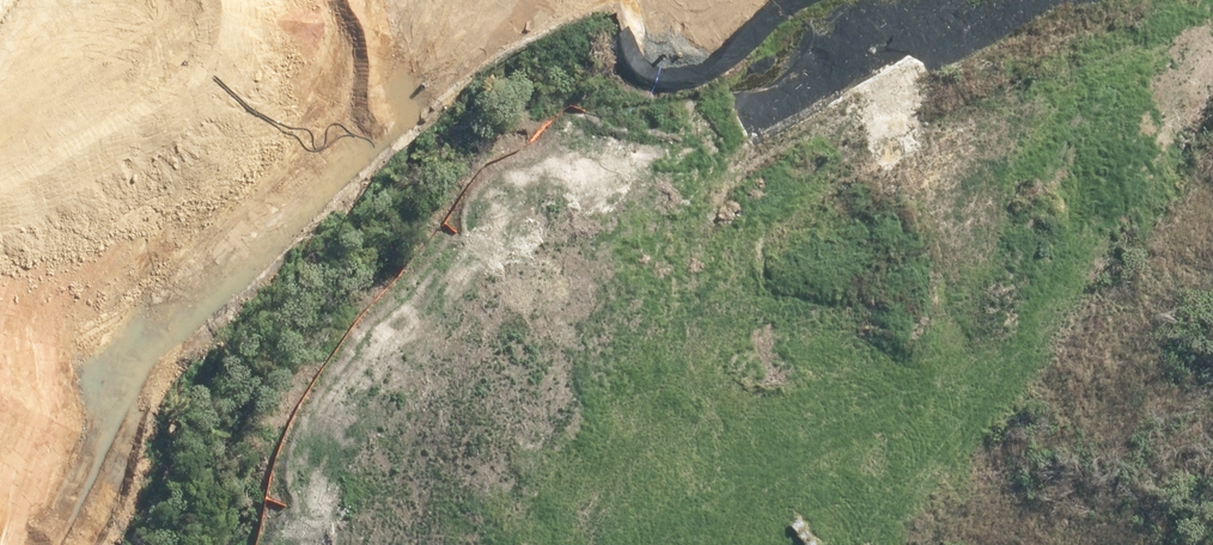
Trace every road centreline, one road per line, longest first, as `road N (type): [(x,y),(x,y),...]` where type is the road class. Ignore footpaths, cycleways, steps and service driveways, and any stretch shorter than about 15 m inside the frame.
road 1 (unknown): [(409,544),(479,394),(645,261),(999,67),(1048,0)]
road 2 (unknown): [(257,0),(171,100),(0,365)]
road 3 (unknown): [(759,0),(827,164)]

